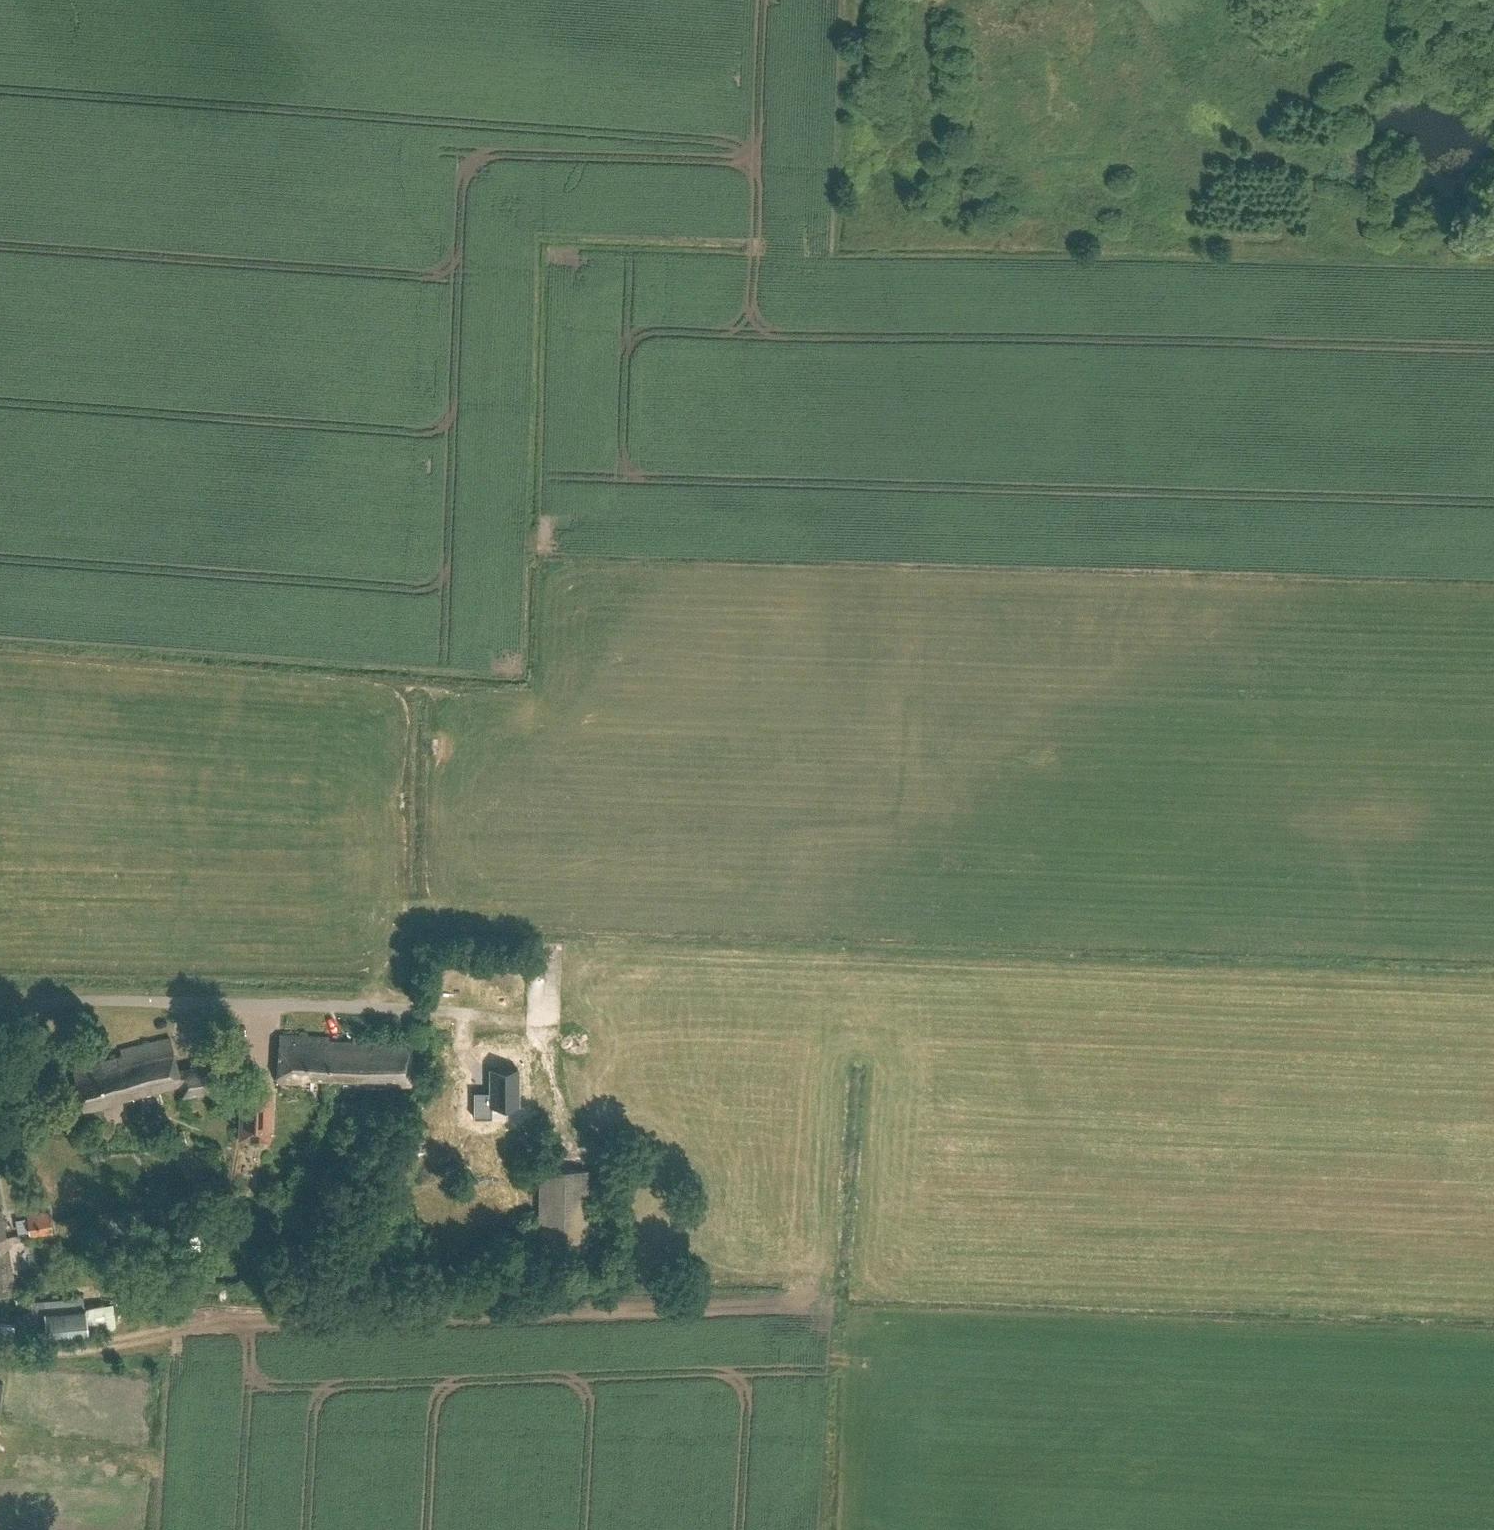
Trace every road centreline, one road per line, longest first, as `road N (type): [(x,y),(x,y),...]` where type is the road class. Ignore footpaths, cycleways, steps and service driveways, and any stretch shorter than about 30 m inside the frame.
road 1 (unclassified): [(0,1018),(96,1000),(402,1009)]
road 2 (track): [(334,1320),(0,1348)]

